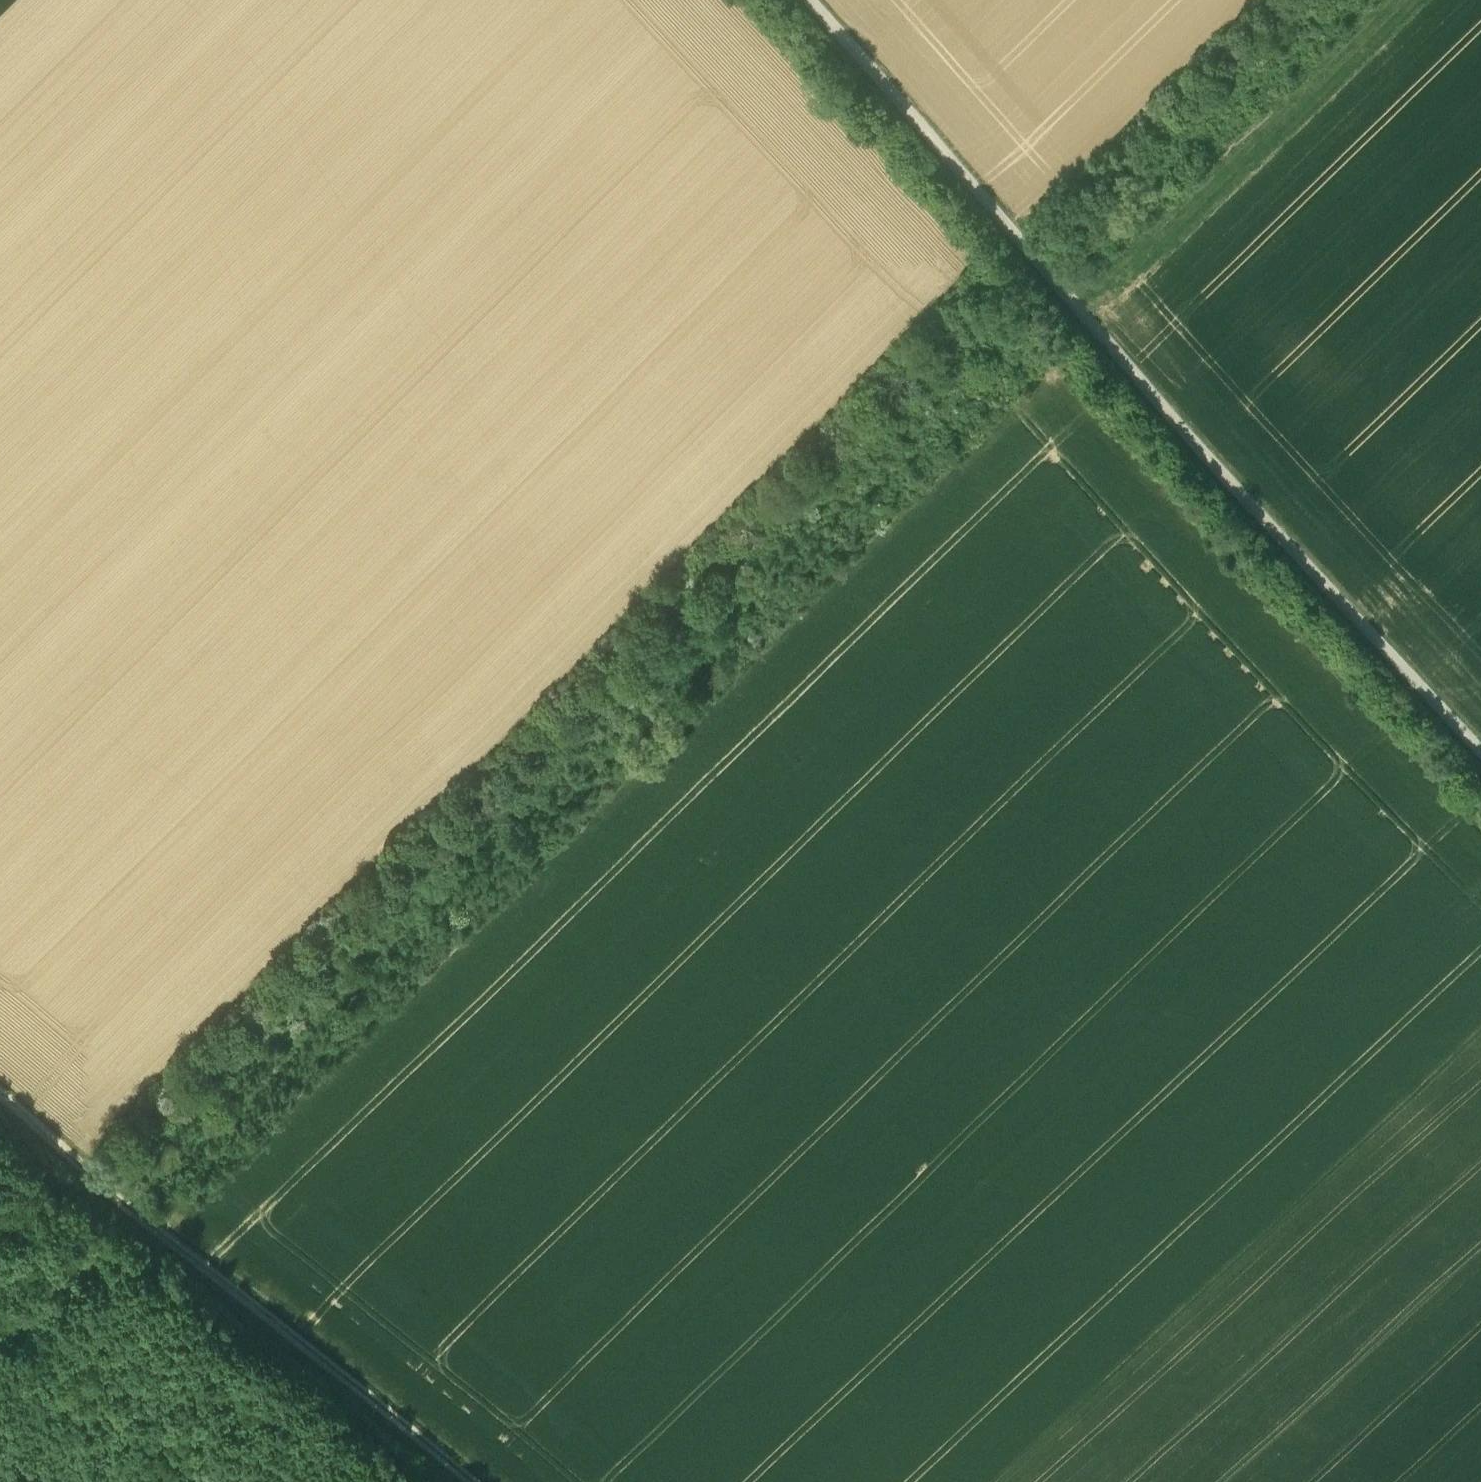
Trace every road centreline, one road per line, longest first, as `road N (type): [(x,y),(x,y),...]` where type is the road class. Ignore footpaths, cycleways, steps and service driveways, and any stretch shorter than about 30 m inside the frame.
road 1 (track): [(1480,749),(1210,460),(807,0)]
road 2 (track): [(470,1481),(0,1092)]

